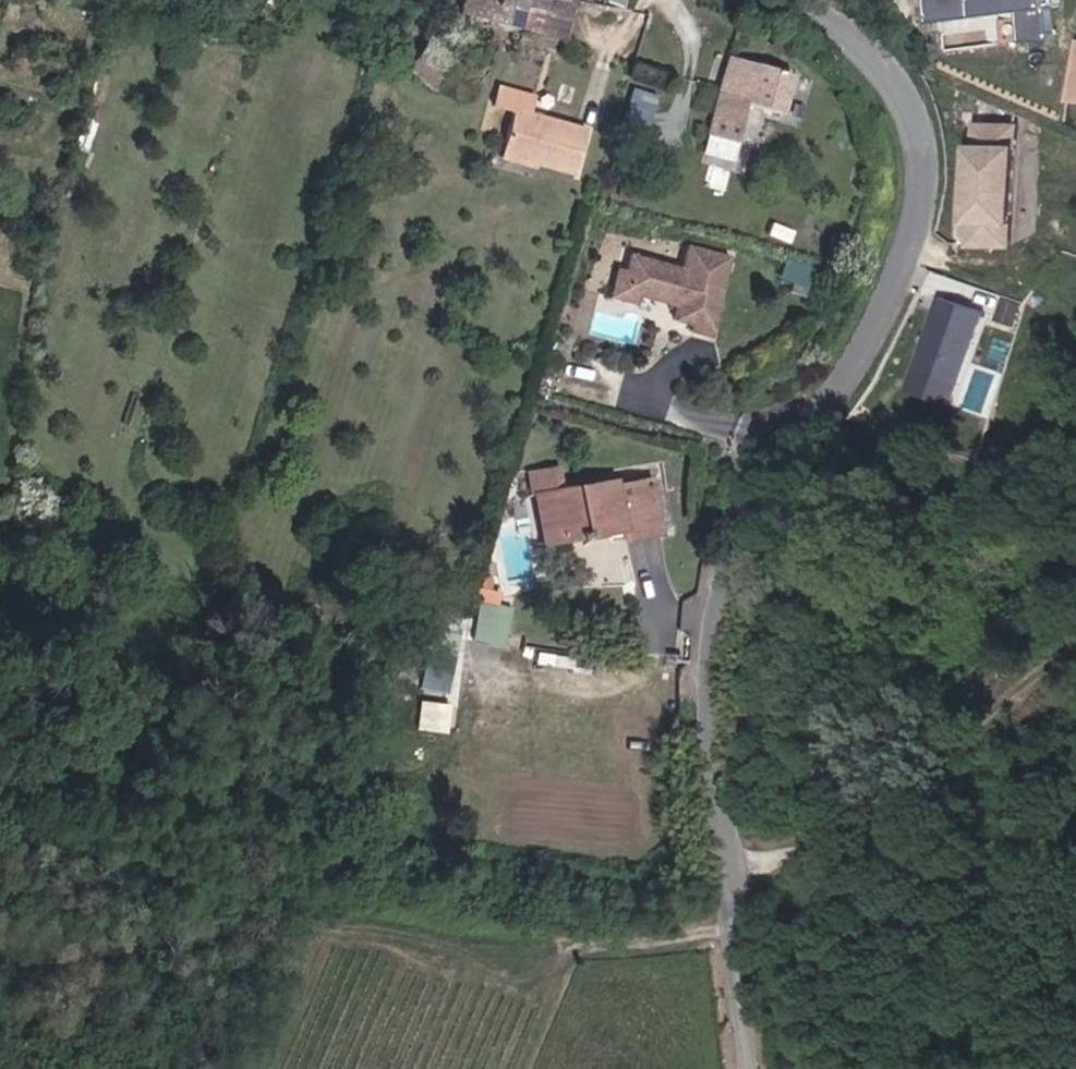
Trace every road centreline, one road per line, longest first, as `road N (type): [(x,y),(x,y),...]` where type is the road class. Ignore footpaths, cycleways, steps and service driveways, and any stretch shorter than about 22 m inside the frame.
road 1 (tertiary): [(796,0),(843,27),(886,71),(911,120),(922,170),(917,222),(896,285),(760,522),(730,586),(716,653),(711,726),(754,1068)]
road 2 (track): [(736,928),(572,949),(312,918),(193,926),(0,958)]

